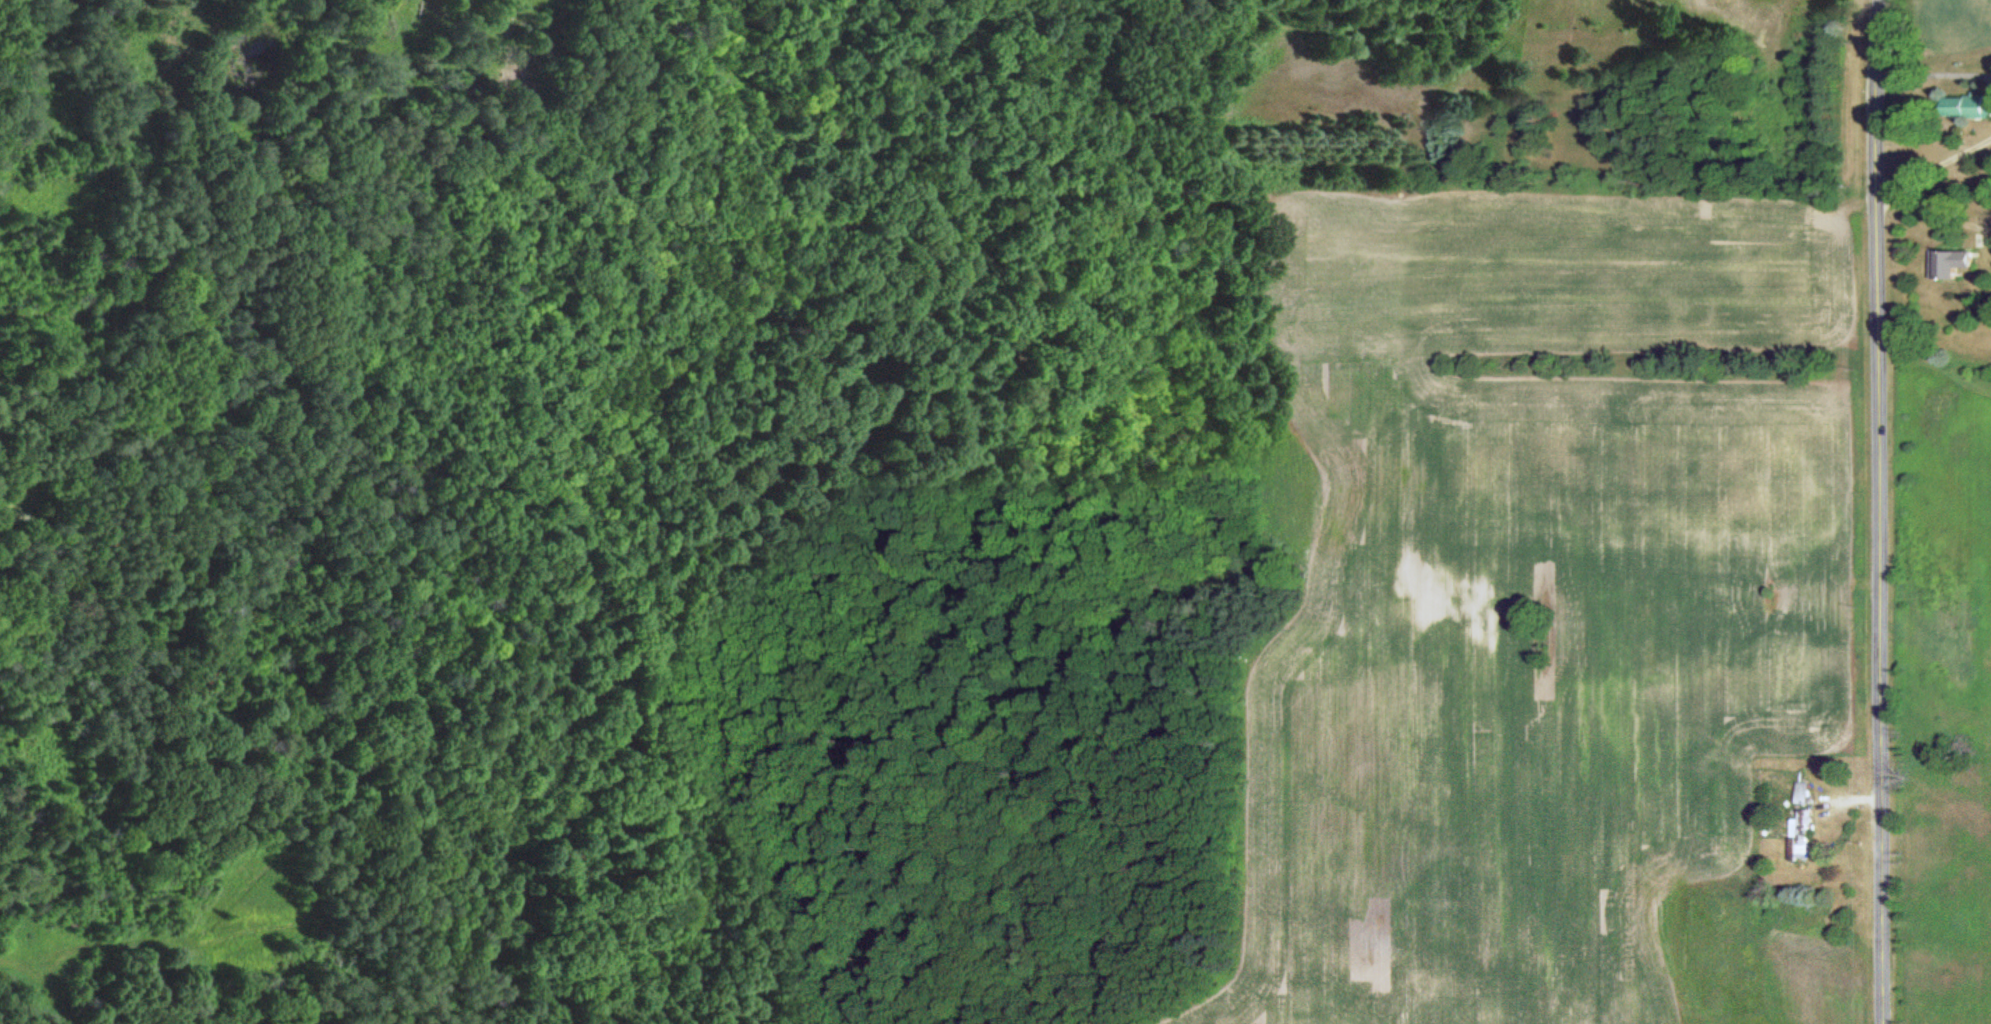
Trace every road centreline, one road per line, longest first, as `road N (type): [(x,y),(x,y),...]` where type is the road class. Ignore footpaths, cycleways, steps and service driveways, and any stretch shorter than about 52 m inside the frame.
road 1 (tertiary): [(1885,1023),(1884,0)]

